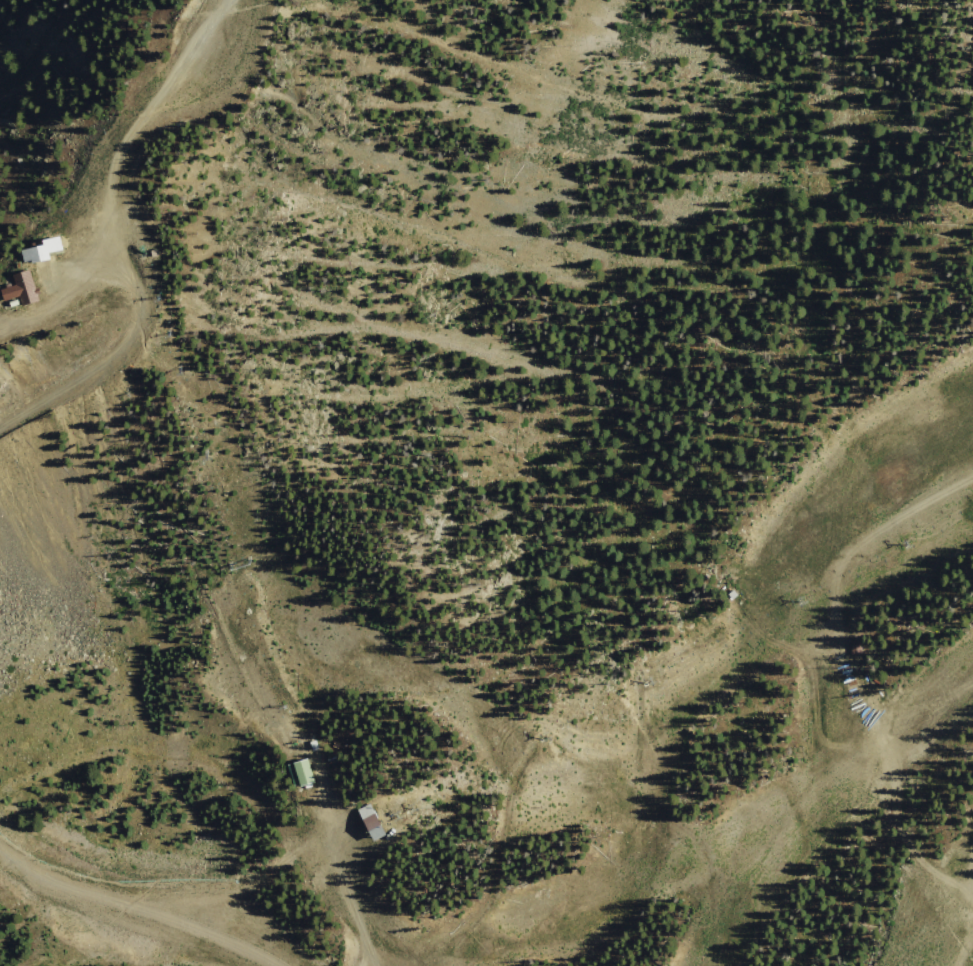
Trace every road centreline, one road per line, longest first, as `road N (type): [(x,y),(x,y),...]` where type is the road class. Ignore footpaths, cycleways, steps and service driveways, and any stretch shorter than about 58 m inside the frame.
road 1 (track): [(264,193),(412,171),(614,171),(802,129),(972,77)]
road 2 (track): [(658,711),(738,577),(744,517),(772,447),(840,383),(902,351),(972,290)]
road 3 (track): [(786,877),(824,648),(924,450),(972,427)]
road 4 (track): [(232,0),(125,169),(143,303)]
road 5 (track): [(0,735),(173,762),(231,743),(308,696)]
road 6 (track): [(0,844),(274,965)]
road 7 (track): [(143,303),(141,333),(102,375),(0,432)]
road 8 (track): [(96,0),(41,35),(18,66),(0,70)]

